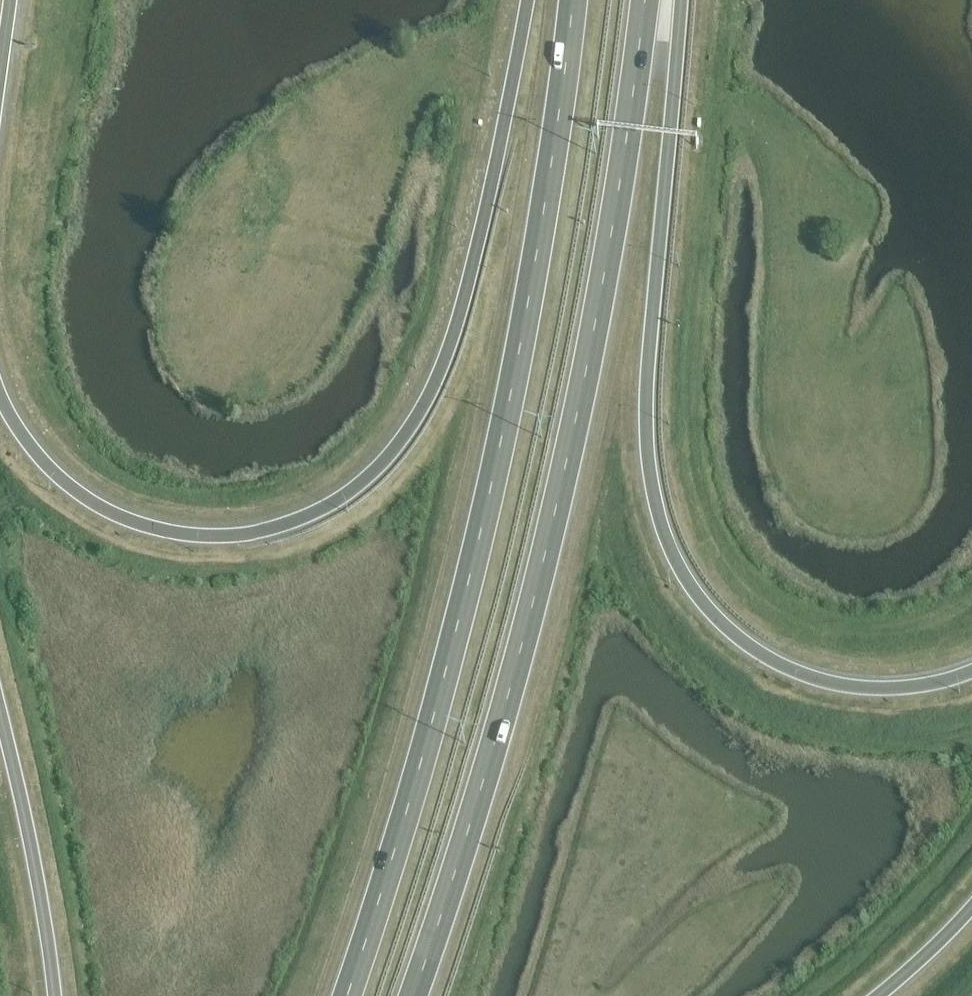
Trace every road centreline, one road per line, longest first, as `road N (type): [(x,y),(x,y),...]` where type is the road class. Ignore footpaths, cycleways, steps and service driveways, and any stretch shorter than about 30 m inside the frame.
road 1 (trunk): [(413,995),(477,802),(551,530),(604,275),(645,0)]
road 2 (trunk): [(571,0),(549,187),(509,404),(414,787),(346,995)]
road 3 (trunk): [(528,0),(497,165),(444,369),(385,464),(349,494),(264,531),(210,538),(160,531),(87,501),(49,469),(0,397)]
road 4 (trunk): [(971,671),(884,689),(810,679),(735,639),(687,587),(671,556),(651,482),(647,397),(683,0)]
road 5 (trunk): [(0,710),(41,885),(55,995)]
road 6 (trunk): [(879,995),(971,909)]

